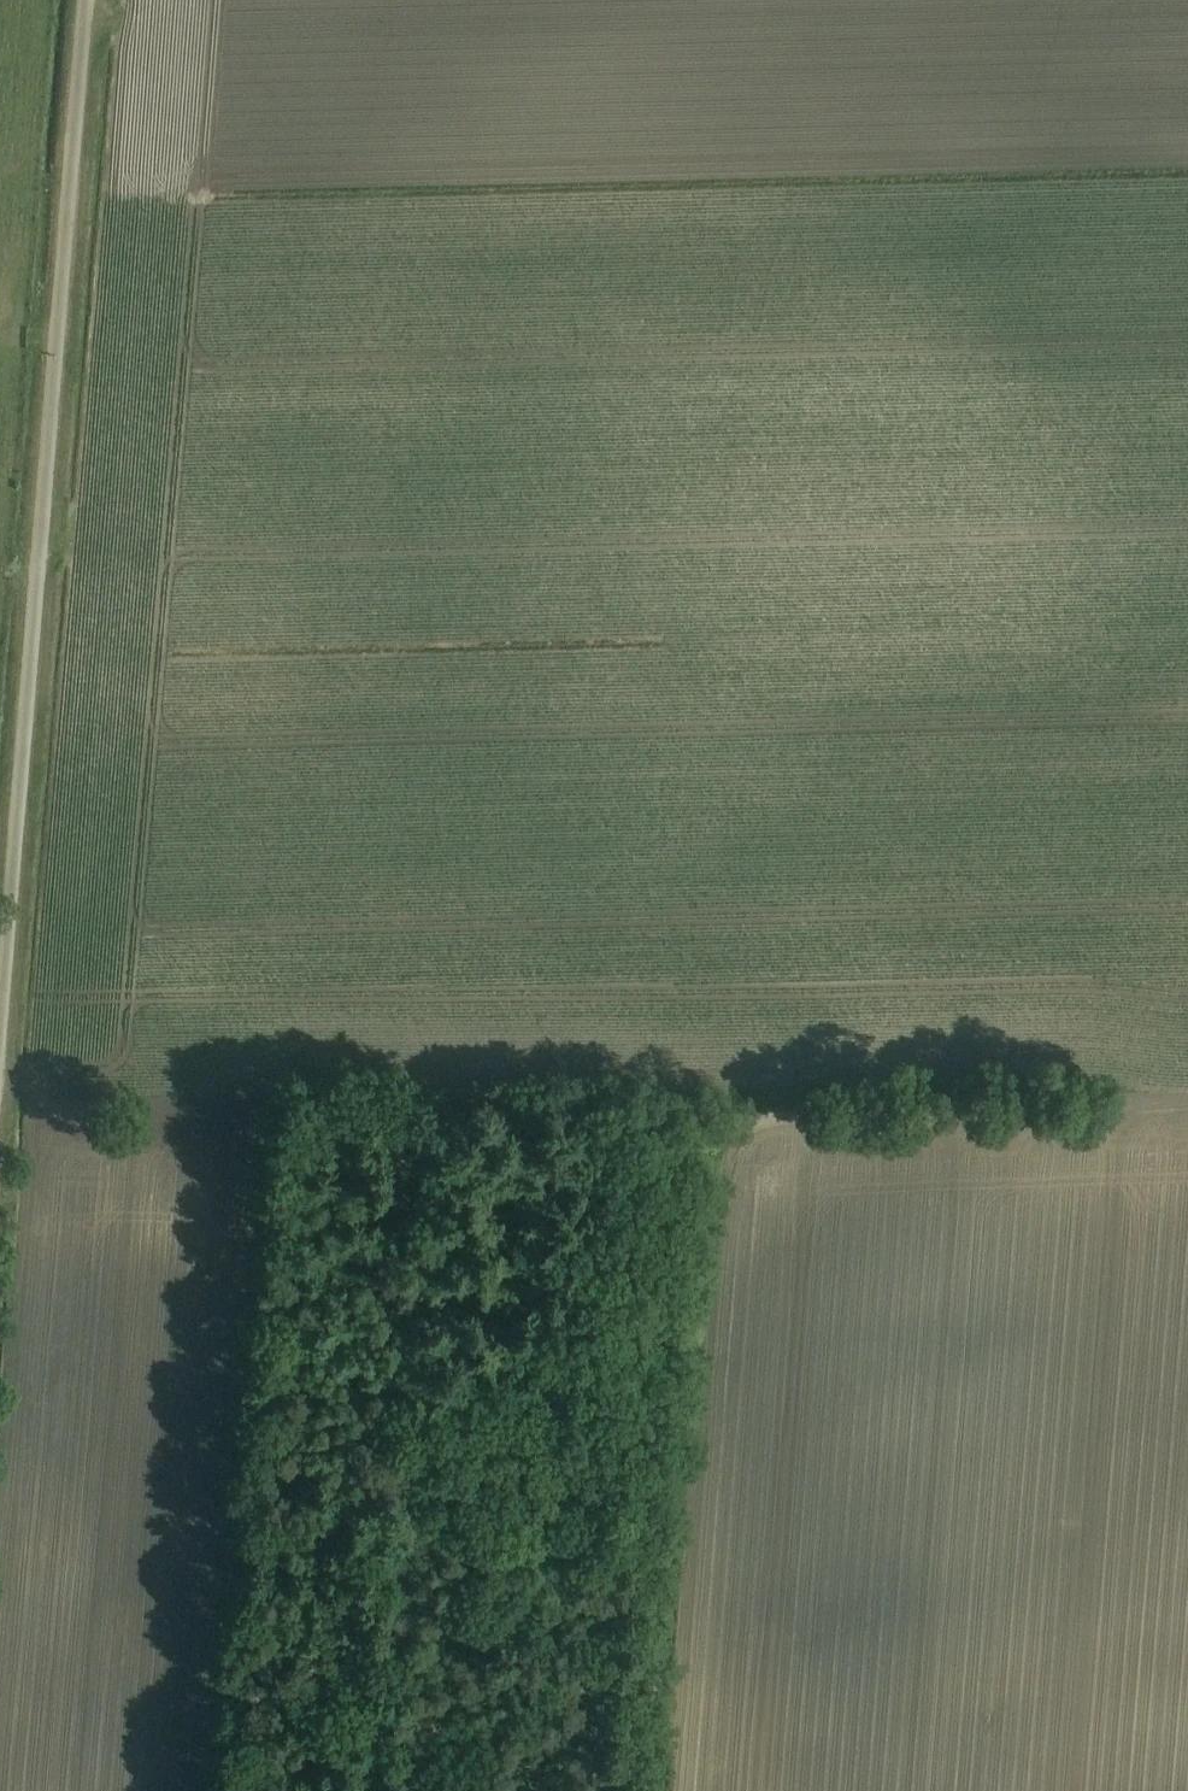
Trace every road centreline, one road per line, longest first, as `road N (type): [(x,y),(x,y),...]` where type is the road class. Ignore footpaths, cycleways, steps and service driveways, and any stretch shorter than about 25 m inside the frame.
road 1 (unclassified): [(0,1059),(89,0)]

